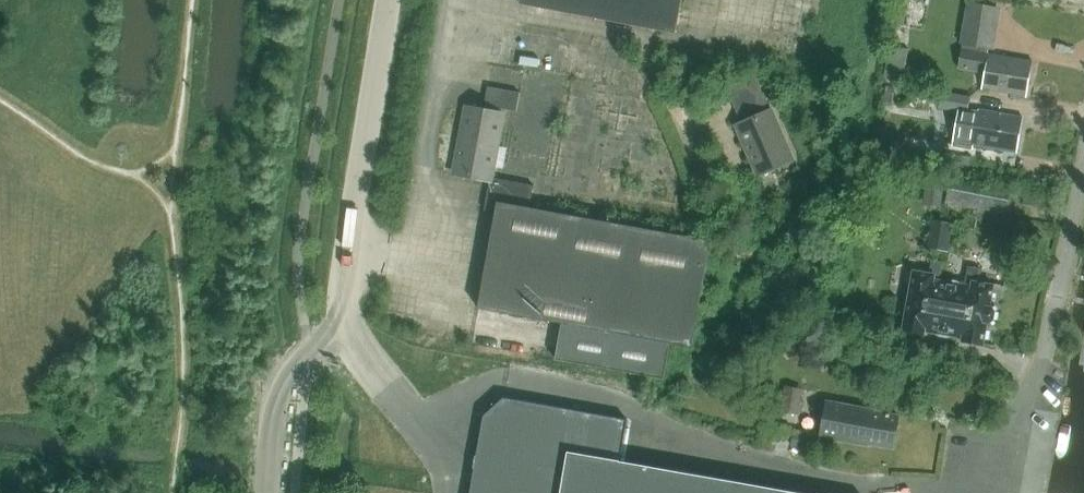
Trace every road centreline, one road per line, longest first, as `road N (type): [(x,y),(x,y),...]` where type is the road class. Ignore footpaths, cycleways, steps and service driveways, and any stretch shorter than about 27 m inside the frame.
road 1 (unclassified): [(392,0),(343,324),(350,342),(430,436)]
road 2 (residential): [(1019,492),(1083,151)]

